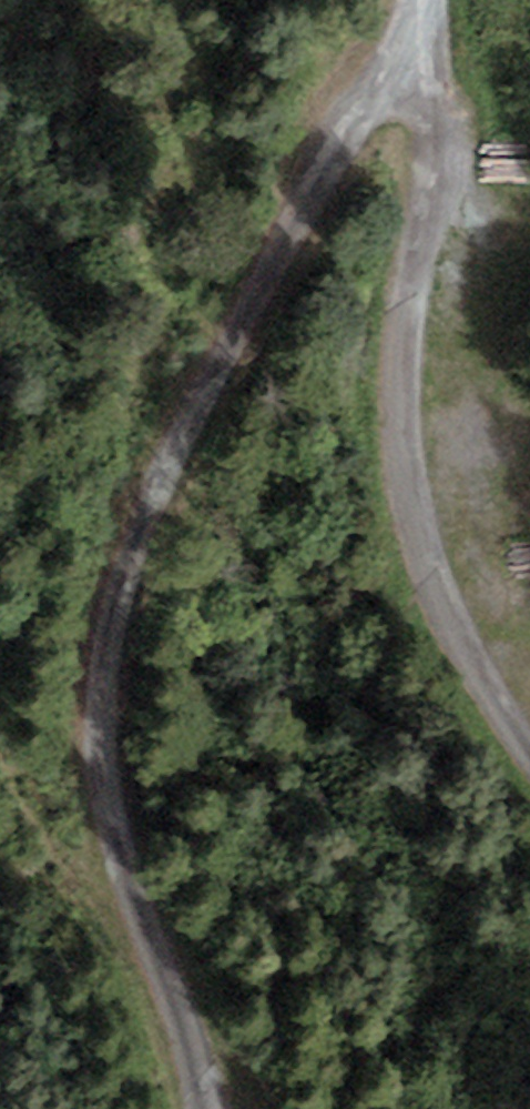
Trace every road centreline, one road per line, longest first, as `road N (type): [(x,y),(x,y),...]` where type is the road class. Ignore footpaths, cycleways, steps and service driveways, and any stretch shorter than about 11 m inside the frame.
road 1 (track): [(420,0),(396,67),(344,148),(116,572),(95,711),(187,1108)]
road 2 (track): [(428,0),(428,151),(388,418),(412,541),(467,650),(529,748)]

